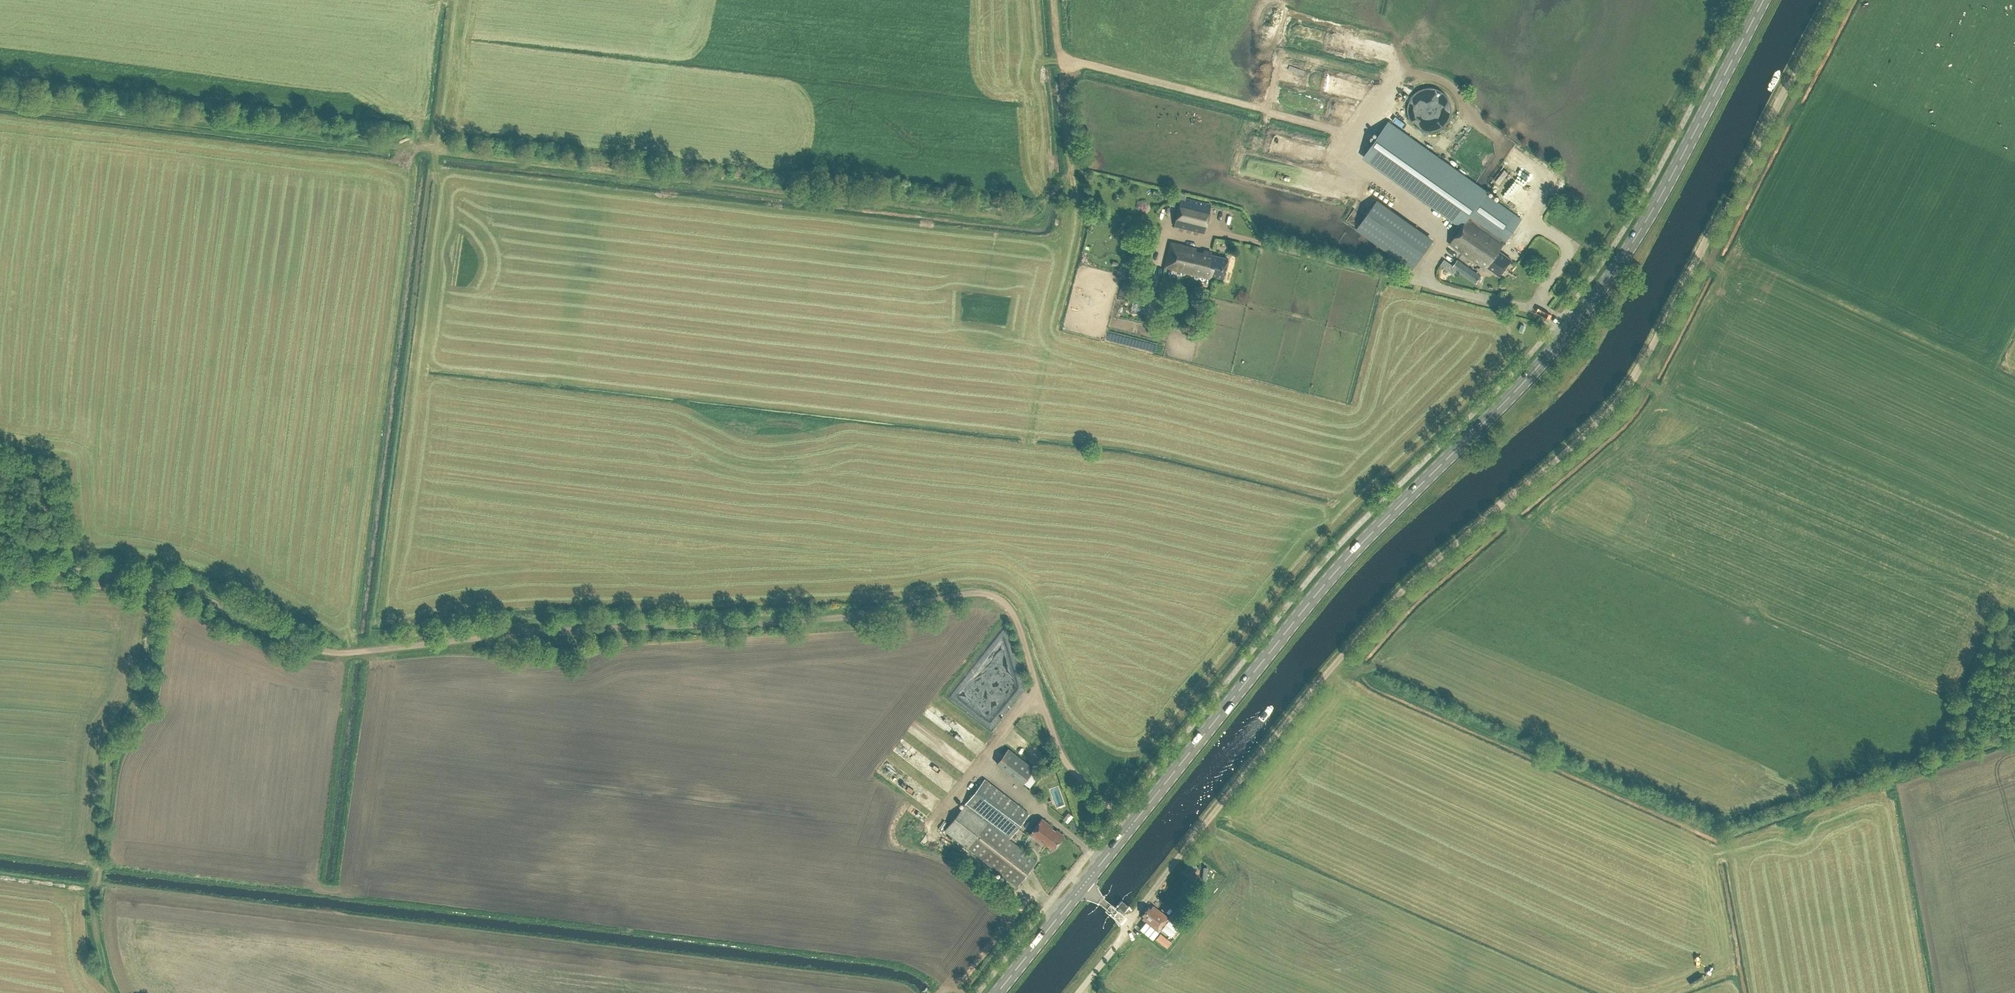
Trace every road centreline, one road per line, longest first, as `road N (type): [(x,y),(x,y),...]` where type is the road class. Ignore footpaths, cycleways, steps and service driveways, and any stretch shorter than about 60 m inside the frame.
road 1 (unclassified): [(1130,826),(1061,756),(1014,616),(987,593),(816,618),(551,630),(338,653),(153,585),(80,570),(0,569)]
road 2 (unclassified): [(1834,0),(1627,390),(1350,646),(1129,924)]
road 3 (track): [(1073,174),(1029,217),(434,151),(375,649)]
road 4 (primary): [(1130,826),(1359,544),(1574,322),(1670,179),(1762,0)]
road 5 (track): [(0,101),(434,151),(454,3)]
road 6 (track): [(112,992),(95,886),(113,746),(147,664),(153,585)]
road 7 (track): [(1355,138),(1082,63),(1068,69)]
road 8 (track): [(1055,0),(1068,69),(1063,84),(1073,174)]
road 9 (primary): [(998,992),(1084,886)]

